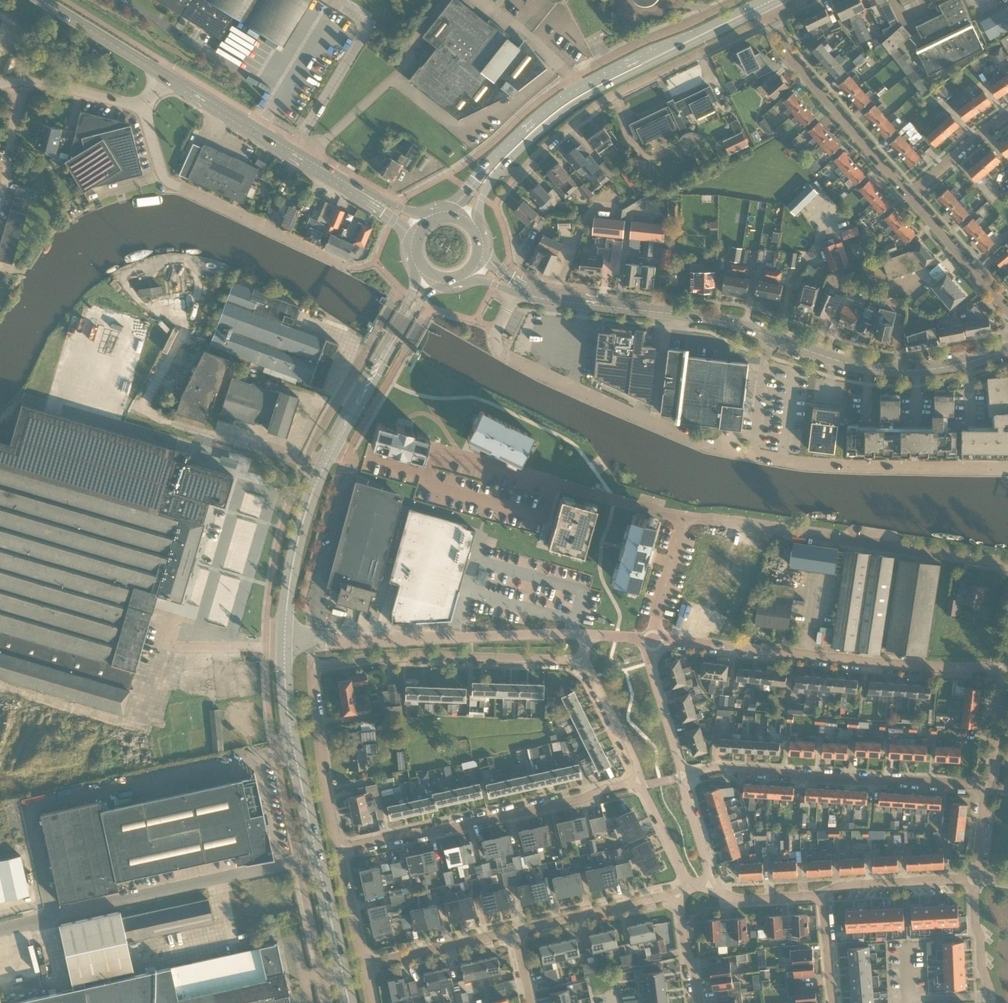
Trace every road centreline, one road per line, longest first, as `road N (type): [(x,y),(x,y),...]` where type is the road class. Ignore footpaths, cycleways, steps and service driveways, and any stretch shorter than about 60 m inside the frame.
road 1 (residential): [(515,293),(496,328),(508,361),(705,446),(825,466),(1007,467)]
road 2 (unclassified): [(1007,350),(938,368),(865,367),(721,321),(621,308)]
road 3 (unclassified): [(1004,667),(653,640)]
road 4 (residential): [(1007,566),(685,519)]
road 5 (unclassified): [(0,930),(317,857)]
road 6 (residential): [(681,775),(719,767),(988,785)]
road 7 (residential): [(342,847),(640,781)]
road 8 (unclassified): [(350,268),(168,182),(143,107)]
road 9 (unclassified): [(309,642),(586,634)]
road 10 (residential): [(583,660),(421,655),(313,666)]
road 11 (primary): [(655,56),(549,107),(452,212)]
road 12 (primary): [(418,267),(406,306),(327,445),(312,495)]
road 13 (primary): [(312,495),(440,282)]
road 14 (primary): [(363,194),(165,75)]
road 15 (residential): [(909,196),(791,58),(772,17)]
road 16 (primary): [(317,857),(289,722),(284,645)]
road 17 (primary): [(500,169),(559,115),(655,56)]
road 18 (residential): [(342,847),(324,775),(313,666)]
road 19 (residential): [(734,0),(571,80)]
road 20 (residential): [(615,95),(772,17)]
road 21 (residential): [(427,472),(424,484),(543,518),(553,483)]
road 22 (residential): [(515,933),(678,893)]
road 23 (unclassified): [(976,878),(822,893)]
road 24 (primary): [(284,645),(293,564),(312,495)]
road 25 (residential): [(368,963),(515,933)]
road 26 (residential): [(1007,309),(909,196)]
road 27 (primary): [(349,1002),(317,857)]
road 28 (residential): [(553,483),(434,449),(427,472)]
road 29 (unclassified): [(0,84),(46,83),(143,107)]
road 30 (primary): [(165,75),(42,0)]
road 31 (unclassified): [(500,169),(520,173),(615,95)]
road 32 (residential): [(653,640),(649,663),(681,775)]
road 33 (residential): [(685,519),(553,483)]
road 34 (residential): [(640,781),(583,660)]
road 35 (residential): [(909,196),(1007,117)]
road 36 (unclassified): [(991,1002),(975,925),(976,878)]
road 37 (primary): [(655,56),(768,2)]
road 38 (residential): [(653,640),(685,519)]

